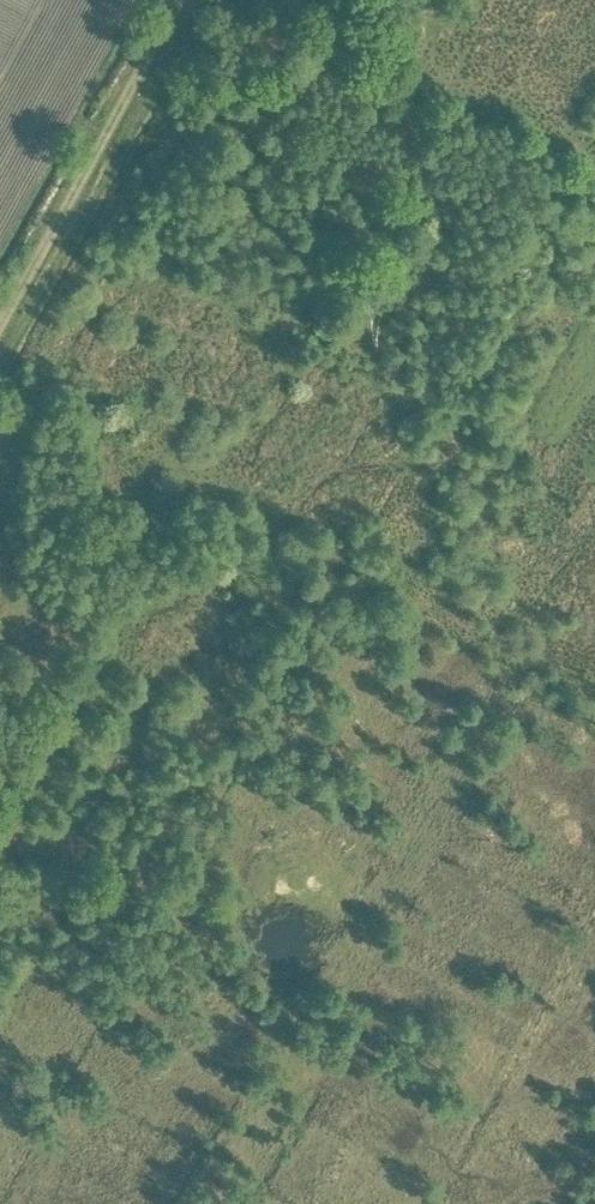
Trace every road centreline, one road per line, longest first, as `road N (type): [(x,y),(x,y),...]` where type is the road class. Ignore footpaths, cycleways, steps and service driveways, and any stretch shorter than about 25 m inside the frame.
road 1 (unclassified): [(0,320),(177,0)]

